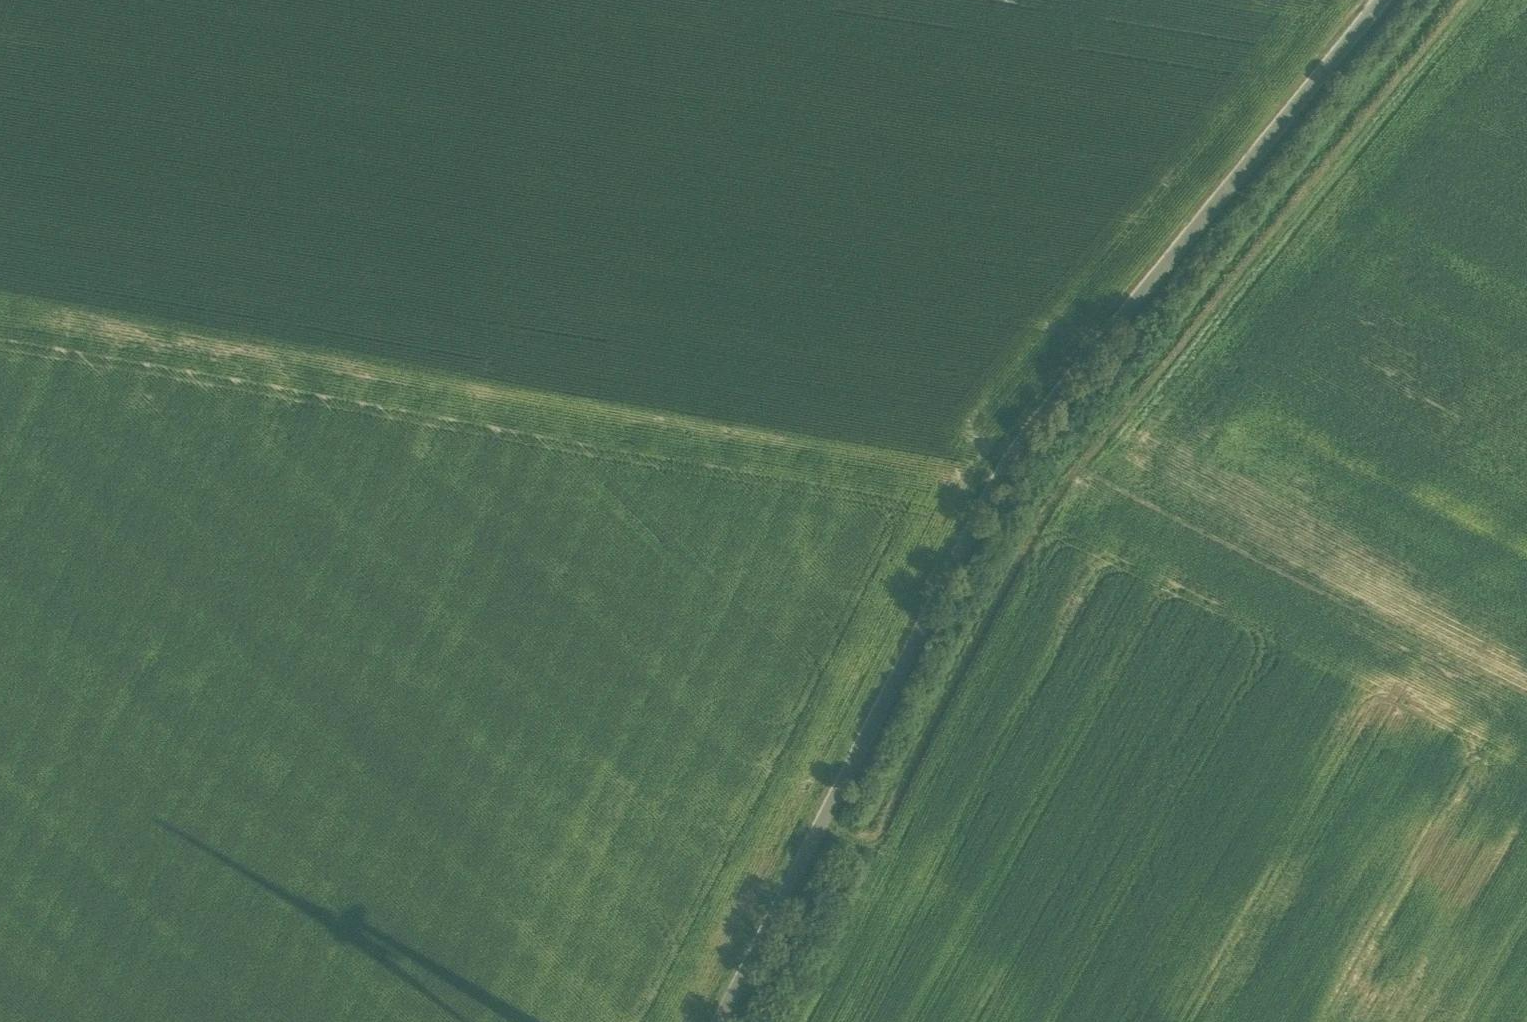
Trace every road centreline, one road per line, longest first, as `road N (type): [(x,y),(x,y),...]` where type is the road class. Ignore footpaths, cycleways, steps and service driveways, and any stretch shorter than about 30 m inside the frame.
road 1 (unclassified): [(1383,0),(1011,461),(719,1021)]

